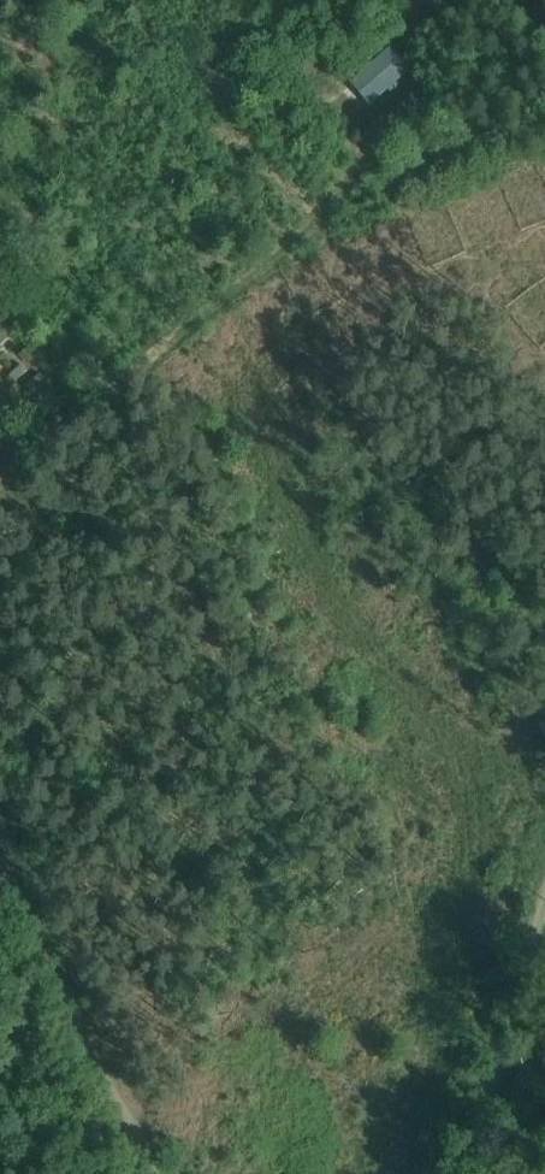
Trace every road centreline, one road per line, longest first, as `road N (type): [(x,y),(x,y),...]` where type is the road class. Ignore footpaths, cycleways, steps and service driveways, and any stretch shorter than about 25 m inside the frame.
road 1 (track): [(0,894),(148,1173)]
road 2 (track): [(445,1173),(517,1023),(544,933)]

